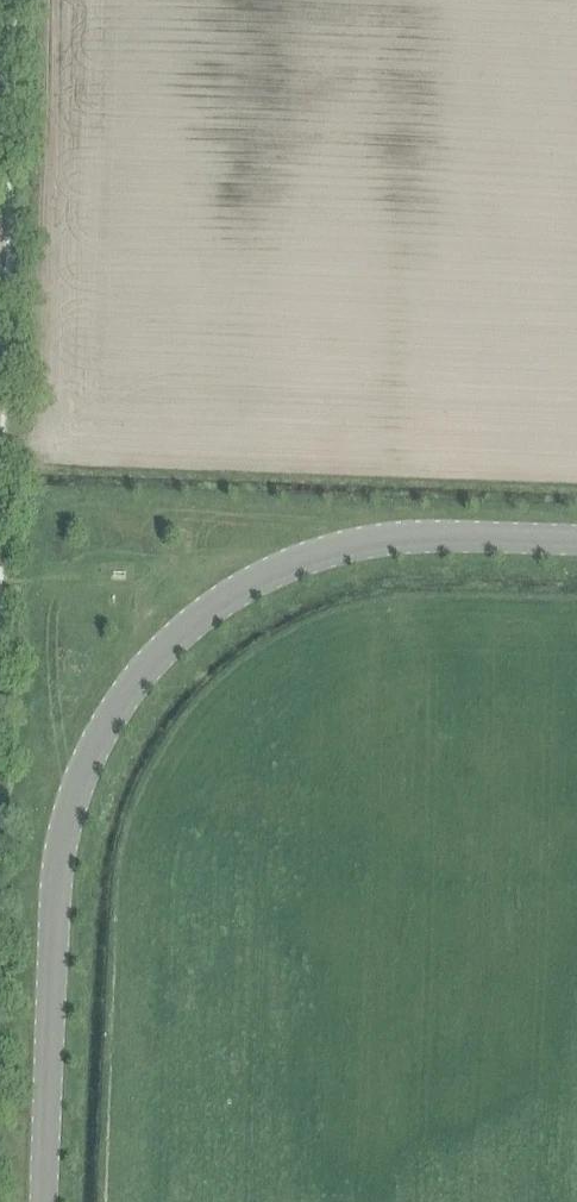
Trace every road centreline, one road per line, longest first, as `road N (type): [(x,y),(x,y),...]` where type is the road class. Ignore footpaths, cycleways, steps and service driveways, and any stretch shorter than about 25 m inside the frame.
road 1 (tertiary): [(576,541),(441,536),(334,551),(269,573),(214,607),(150,663),(92,750),(61,848),(44,1201)]

